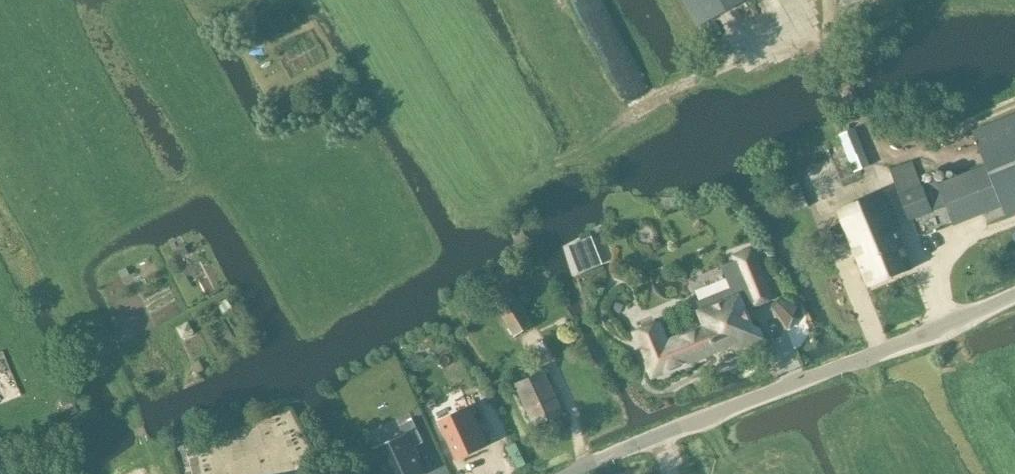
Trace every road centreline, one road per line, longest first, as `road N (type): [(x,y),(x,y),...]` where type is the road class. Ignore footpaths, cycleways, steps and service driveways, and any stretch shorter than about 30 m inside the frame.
road 1 (tertiary): [(573,473),(1014,295)]
road 2 (track): [(148,444),(0,185)]
road 3 (track): [(857,118),(837,66),(829,0)]

